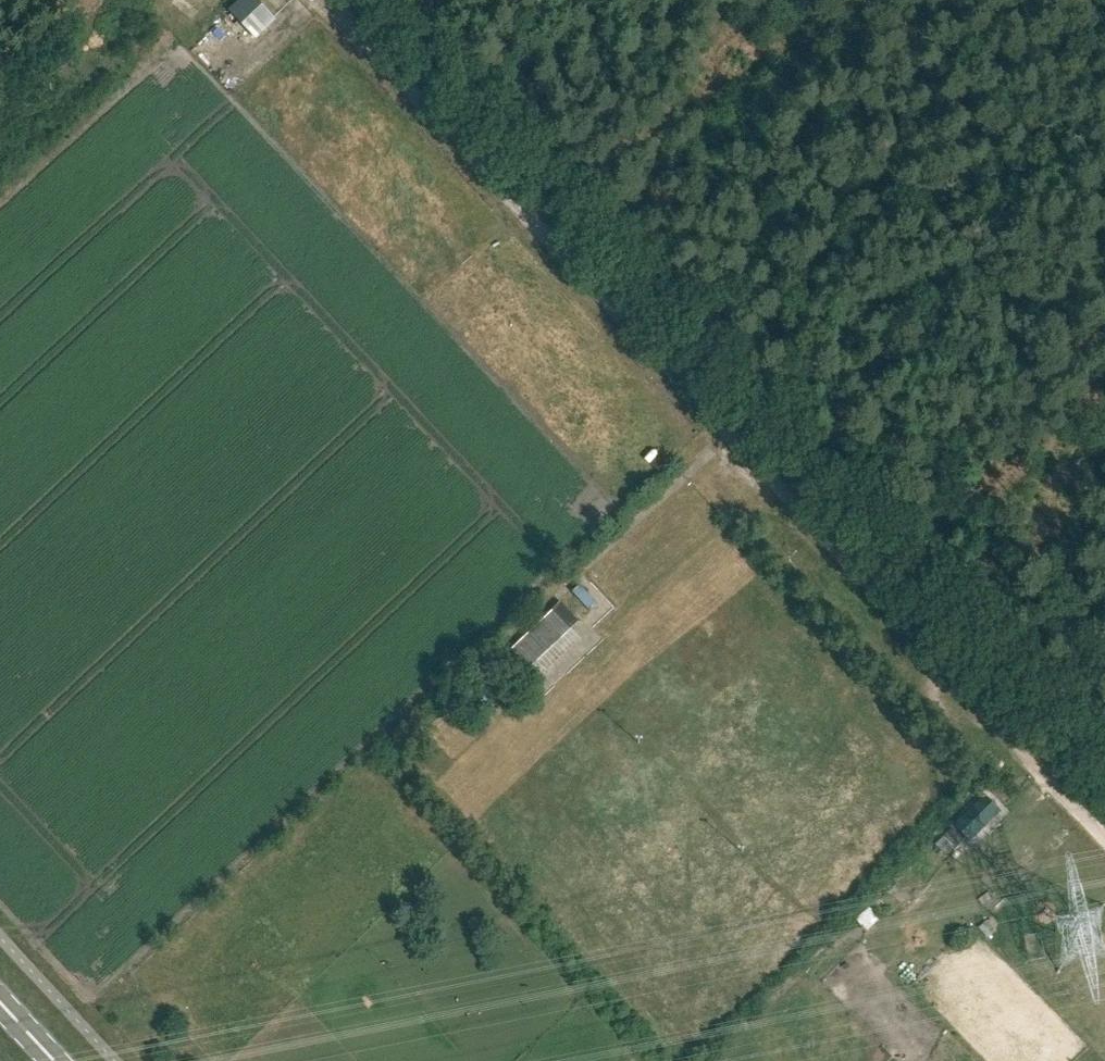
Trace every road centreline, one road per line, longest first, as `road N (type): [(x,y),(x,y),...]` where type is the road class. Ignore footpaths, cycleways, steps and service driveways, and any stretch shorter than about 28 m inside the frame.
road 1 (track): [(327,0),(1104,845)]

